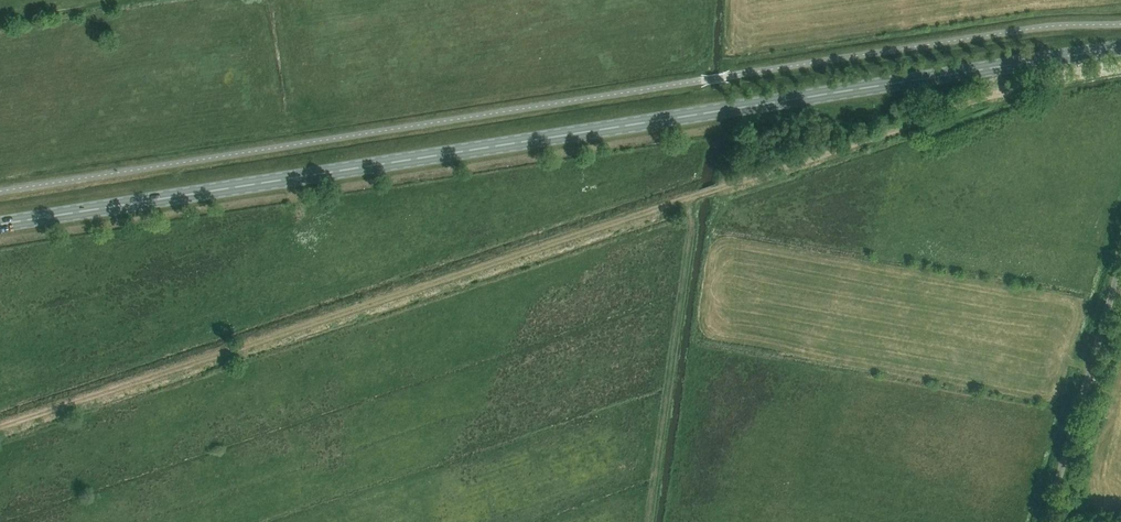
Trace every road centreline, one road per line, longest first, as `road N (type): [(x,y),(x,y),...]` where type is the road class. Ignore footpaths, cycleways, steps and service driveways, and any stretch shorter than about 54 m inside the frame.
road 1 (track): [(1120,66),(991,95),(0,428)]
road 2 (primary): [(0,224),(1120,47)]
road 3 (unclassified): [(1046,521),(1120,264)]

